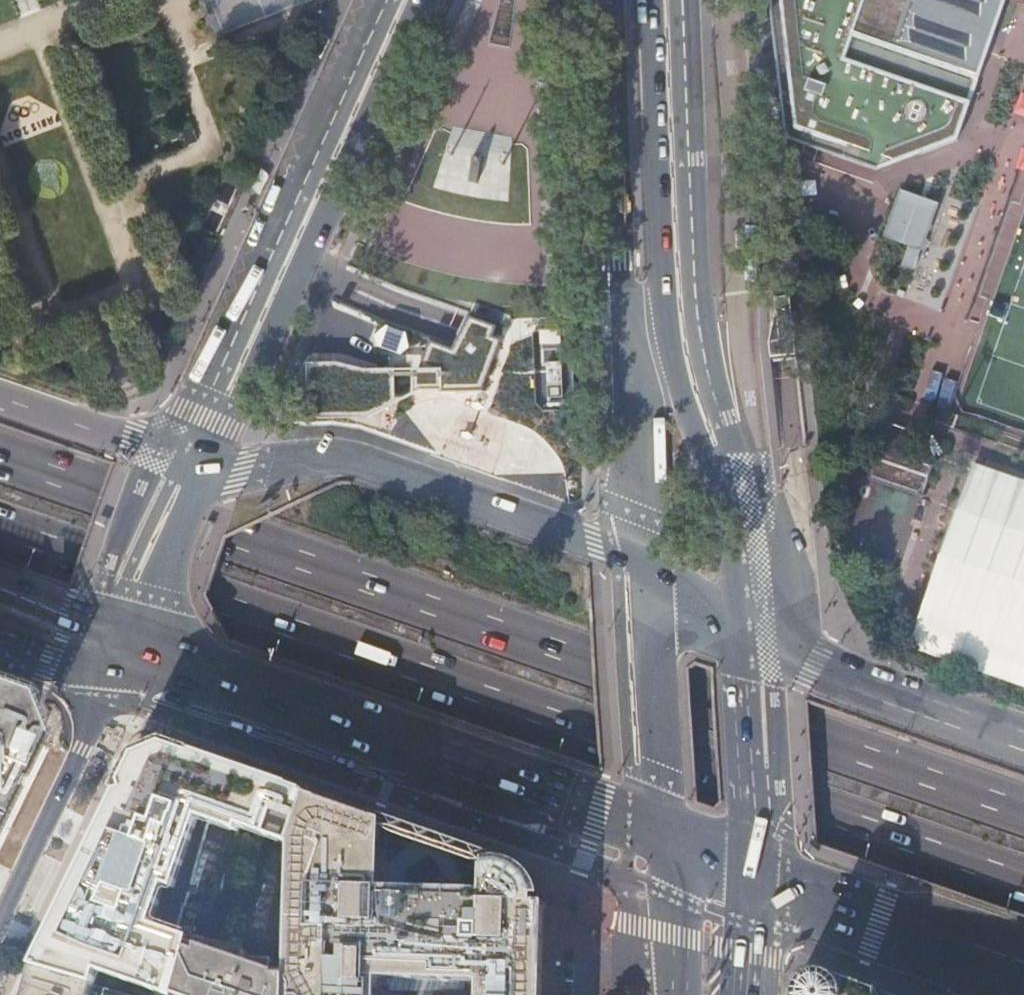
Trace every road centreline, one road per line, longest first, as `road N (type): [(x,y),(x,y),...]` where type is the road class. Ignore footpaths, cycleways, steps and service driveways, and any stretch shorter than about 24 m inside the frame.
road 1 (trunk): [(1023,809),(0,456)]
road 2 (trunk): [(0,529),(1023,880)]
road 3 (primary): [(746,630),(728,488),(679,325),(667,0)]
road 4 (primary): [(123,656),(661,849)]
road 5 (primary): [(422,0),(214,463)]
road 6 (primary): [(643,561),(376,466),(336,458),(214,463)]
road 7 (motorway): [(1023,741),(815,666),(746,630)]
road 8 (secondary): [(754,881),(1023,992)]
road 9 (primary): [(643,561),(661,849)]
road 10 (secondary): [(123,656),(0,917)]
road 11 (motorway): [(754,881),(1023,946)]
road 12 (primary): [(754,881),(759,826),(746,630)]
road 13 (trunk): [(214,463),(0,394)]
road 14 (primary): [(214,463),(123,656)]
road 15 (primary): [(661,849),(675,994)]
road 16 (trunk): [(0,587),(70,611),(123,656)]
road 17 (secondary): [(0,634),(54,652),(123,656)]
road 18 (primary): [(746,630),(643,561)]

